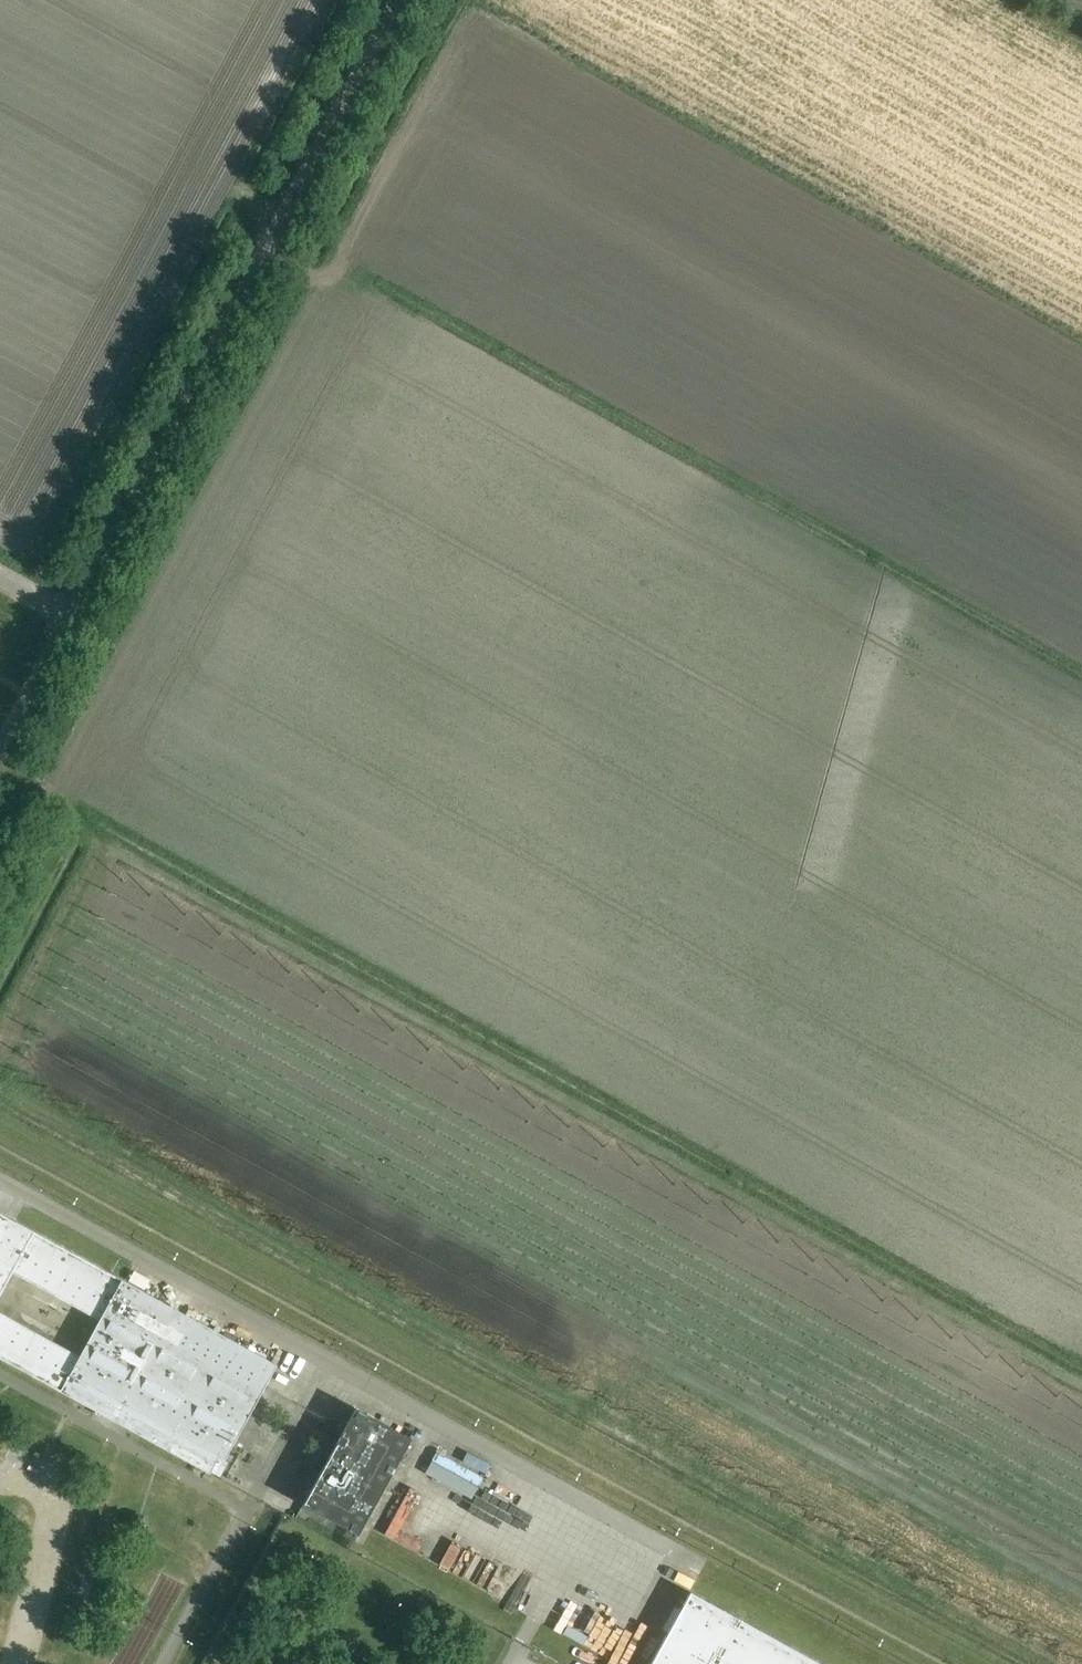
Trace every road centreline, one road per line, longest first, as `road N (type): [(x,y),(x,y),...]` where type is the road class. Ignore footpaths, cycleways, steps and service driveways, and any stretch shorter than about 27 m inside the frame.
road 1 (unclassified): [(0,741),(396,0)]

